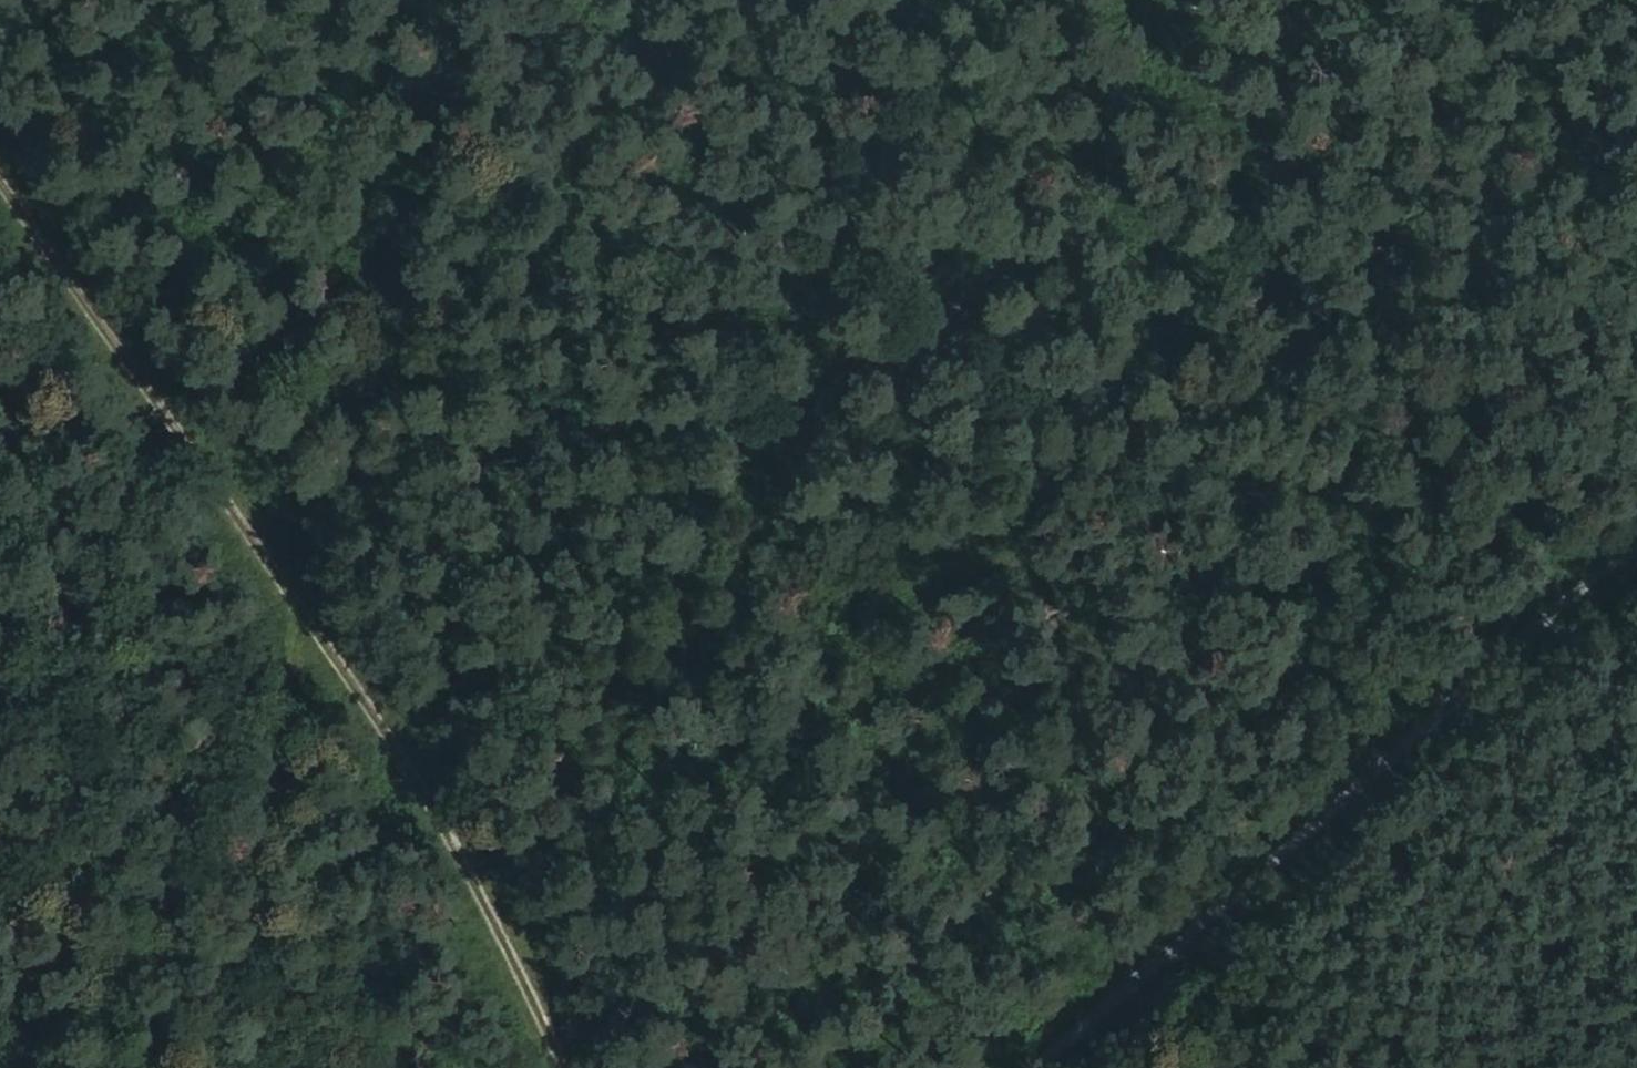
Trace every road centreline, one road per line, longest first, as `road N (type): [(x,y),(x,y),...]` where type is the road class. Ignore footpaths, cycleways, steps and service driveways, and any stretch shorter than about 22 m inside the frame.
road 1 (track): [(0,178),(310,625),(495,912),(572,1067)]
road 2 (track): [(1636,544),(1037,1067)]

